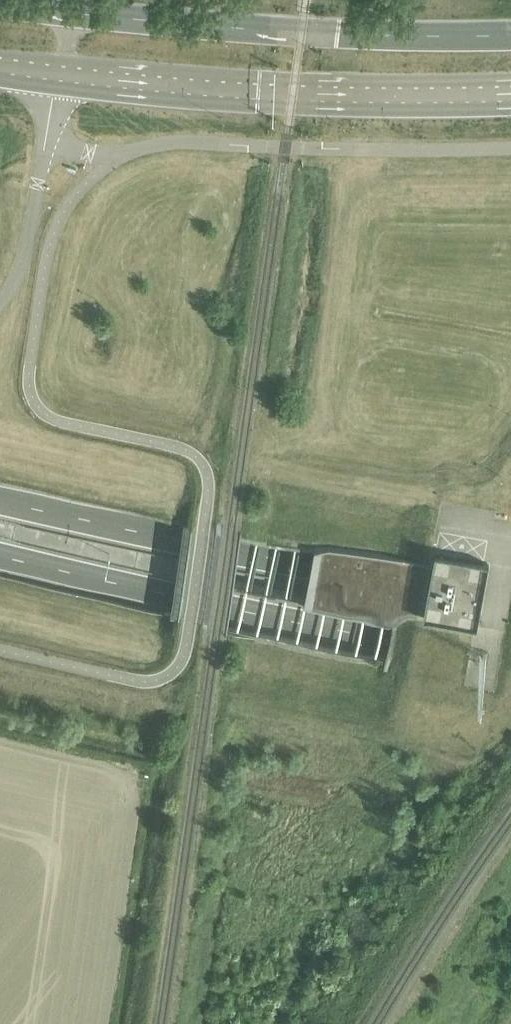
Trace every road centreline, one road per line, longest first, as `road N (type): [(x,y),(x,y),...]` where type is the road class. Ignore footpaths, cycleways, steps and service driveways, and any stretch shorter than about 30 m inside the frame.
road 1 (trunk): [(0,557),(510,663)]
road 2 (trunk): [(510,601),(0,501)]
road 3 (trunk): [(0,72),(260,99),(510,100)]
road 4 (trunk): [(510,34),(269,30),(0,4)]

